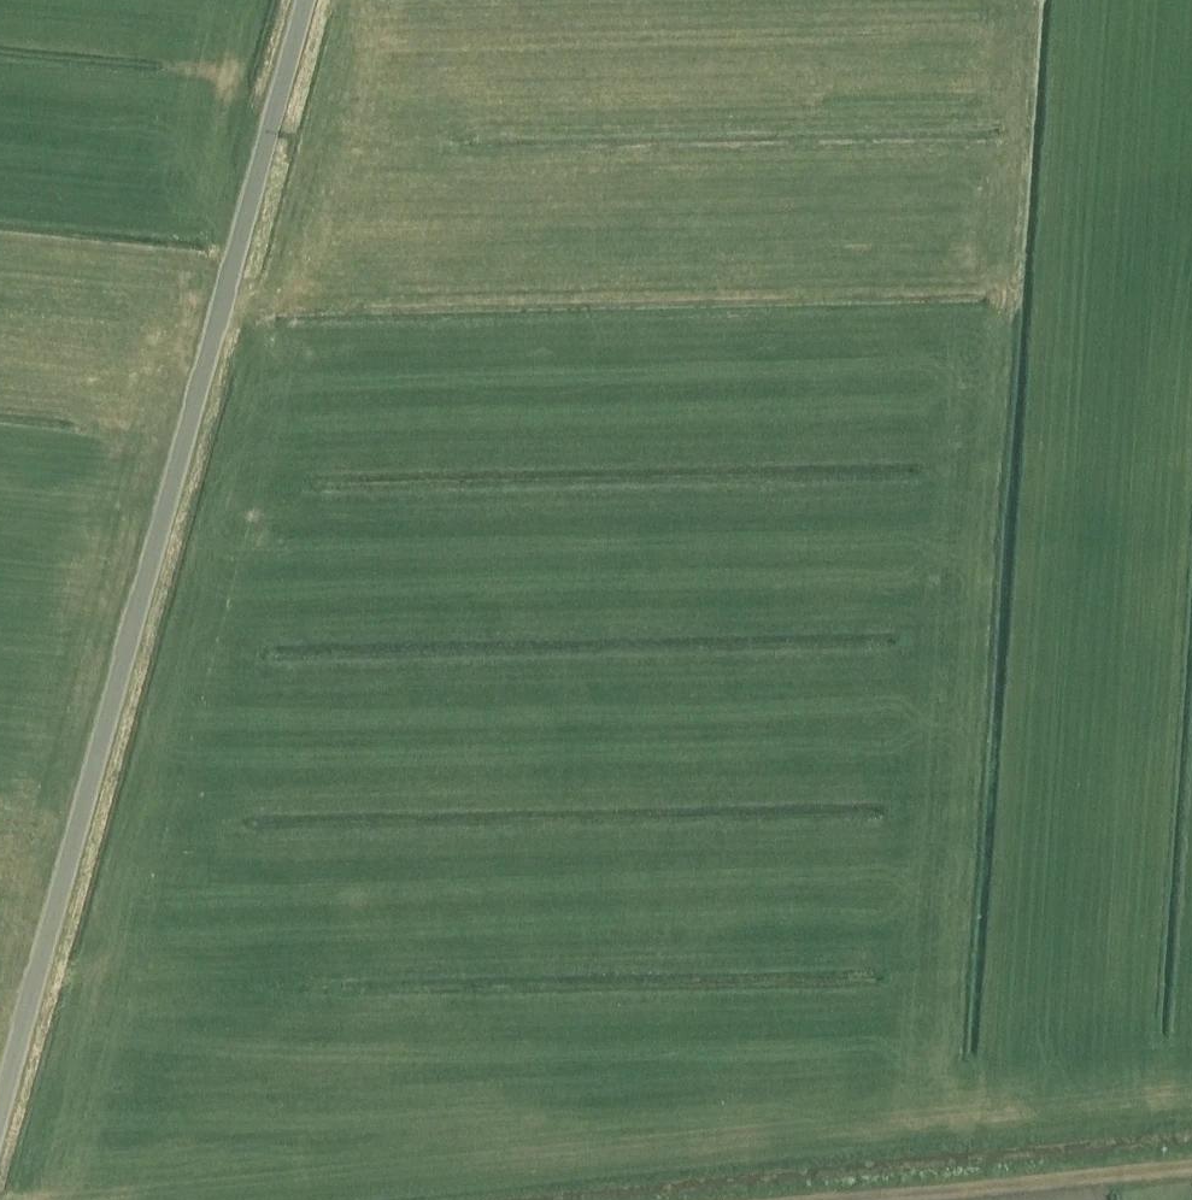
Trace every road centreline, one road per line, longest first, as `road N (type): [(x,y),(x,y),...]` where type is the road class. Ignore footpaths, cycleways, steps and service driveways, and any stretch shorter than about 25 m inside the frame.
road 1 (unclassified): [(0,1106),(306,0)]
road 2 (track): [(843,1199),(1191,1166)]

